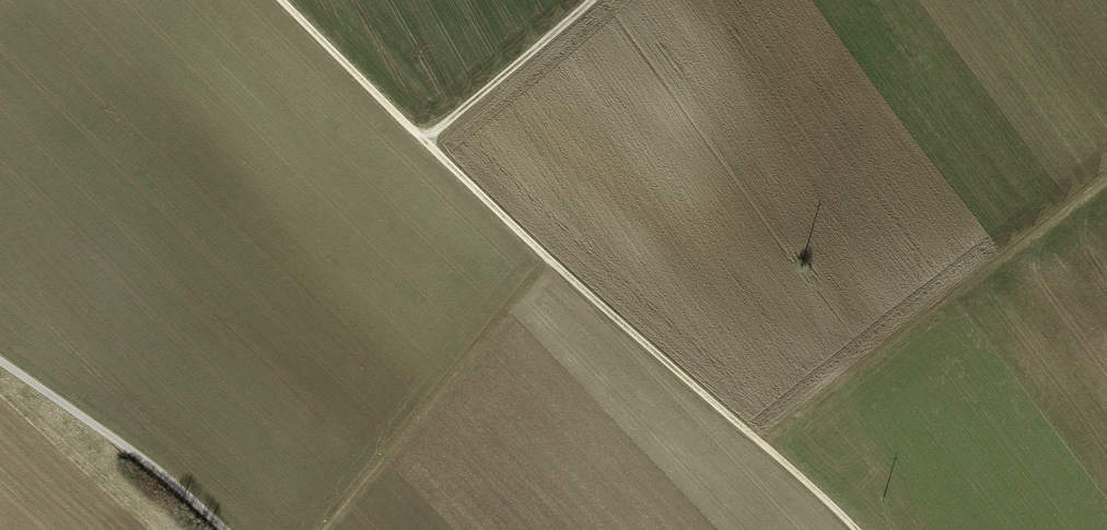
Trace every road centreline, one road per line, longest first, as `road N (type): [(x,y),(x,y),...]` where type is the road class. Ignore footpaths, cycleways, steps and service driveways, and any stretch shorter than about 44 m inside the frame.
road 1 (track): [(281,0),(549,258),(857,529)]
road 2 (track): [(1106,174),(762,444)]
road 3 (track): [(324,529),(549,258)]
road 4 (track): [(0,361),(140,457),(227,529)]
road 5 (track): [(594,0),(426,143)]

